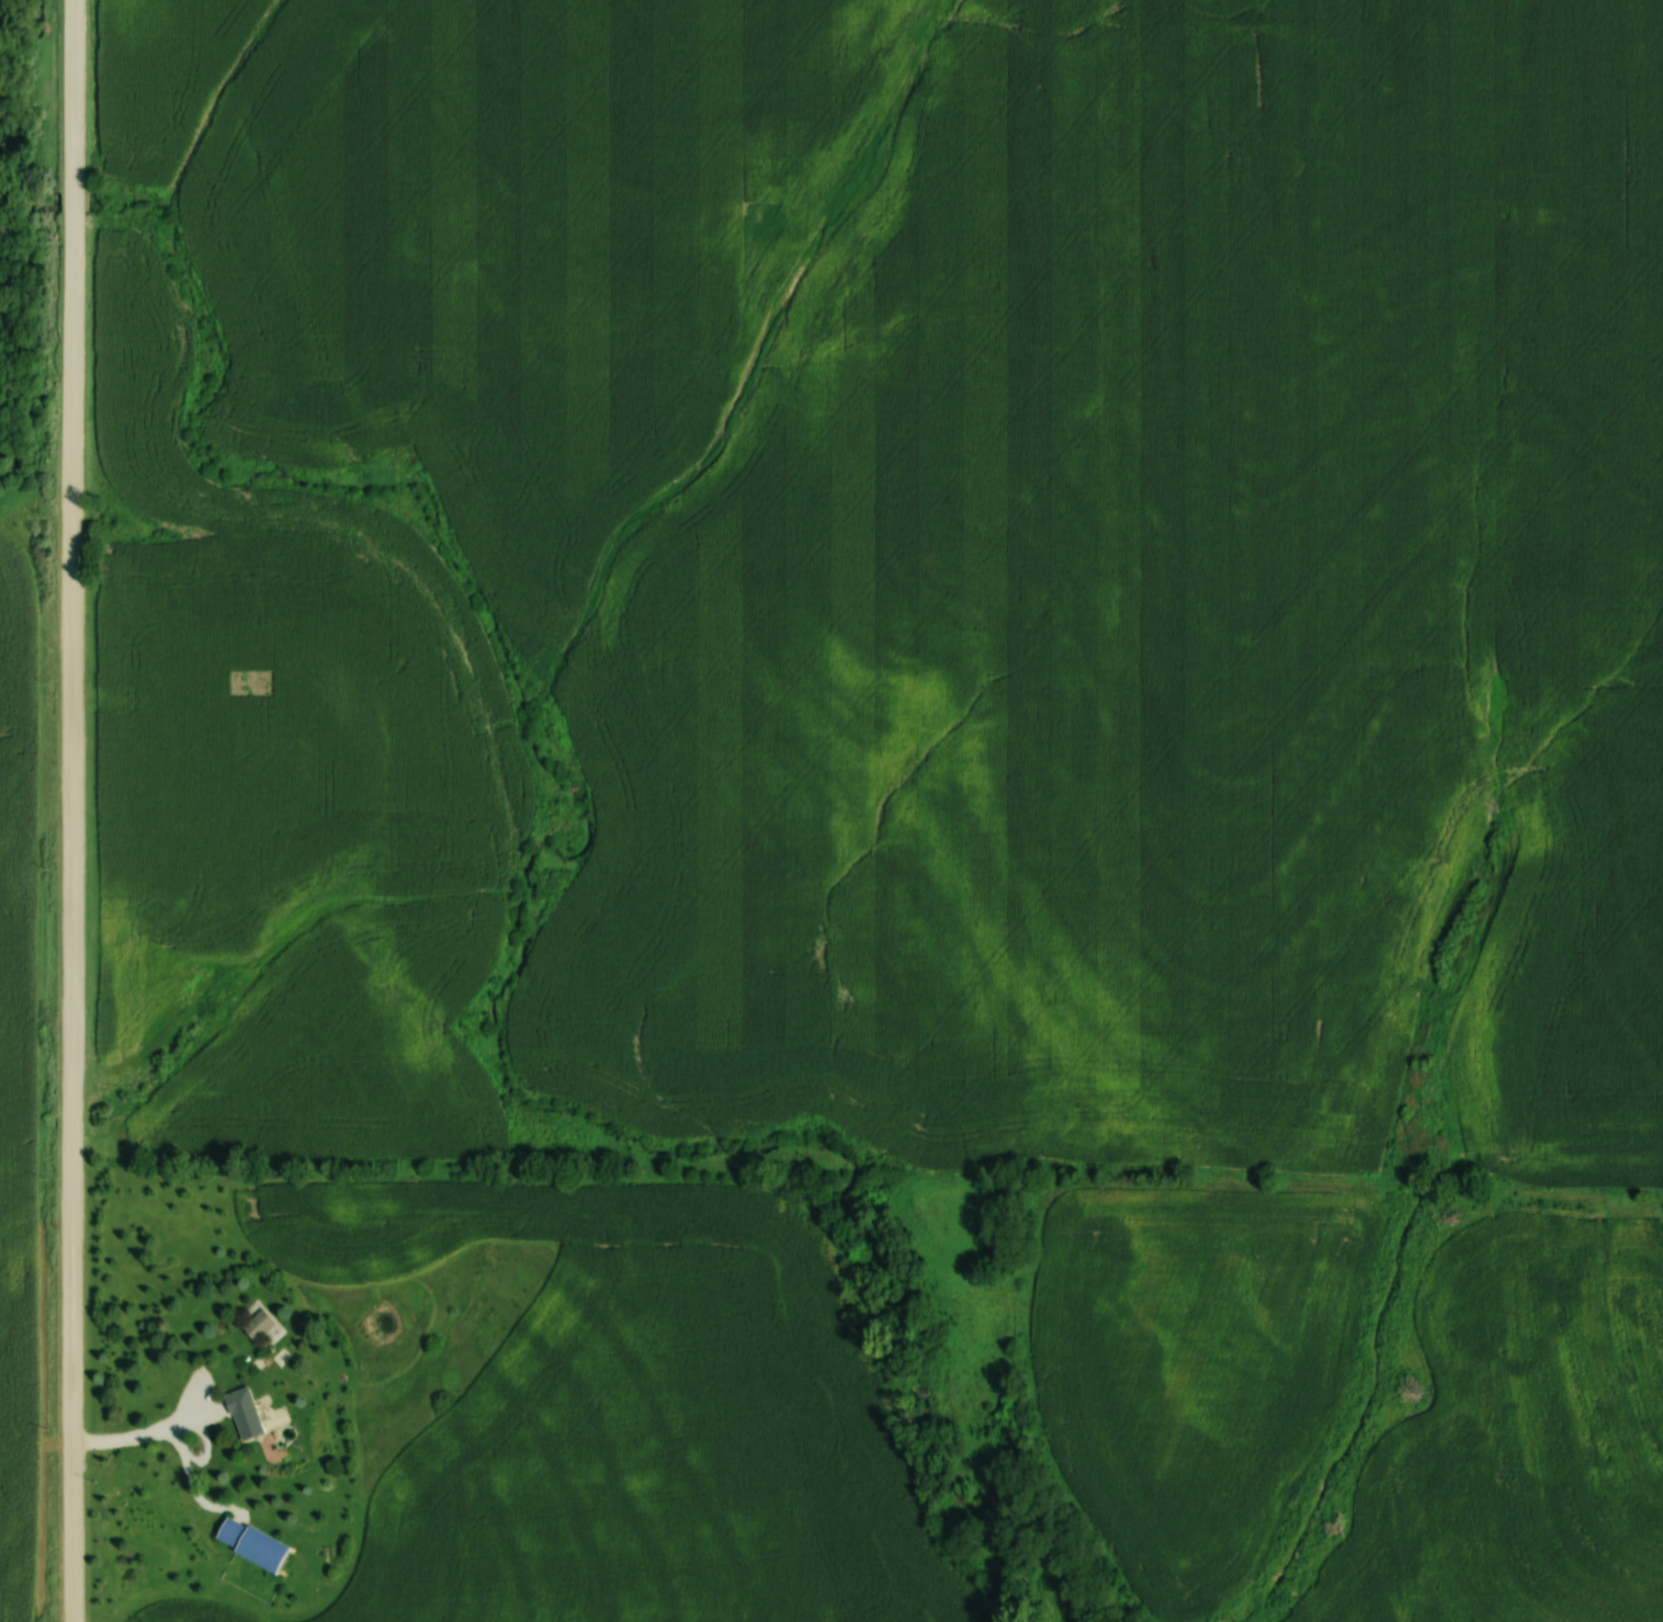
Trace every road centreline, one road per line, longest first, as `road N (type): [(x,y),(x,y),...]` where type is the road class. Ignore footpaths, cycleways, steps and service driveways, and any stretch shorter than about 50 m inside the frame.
road 1 (residential): [(71,1621),(74,0)]

